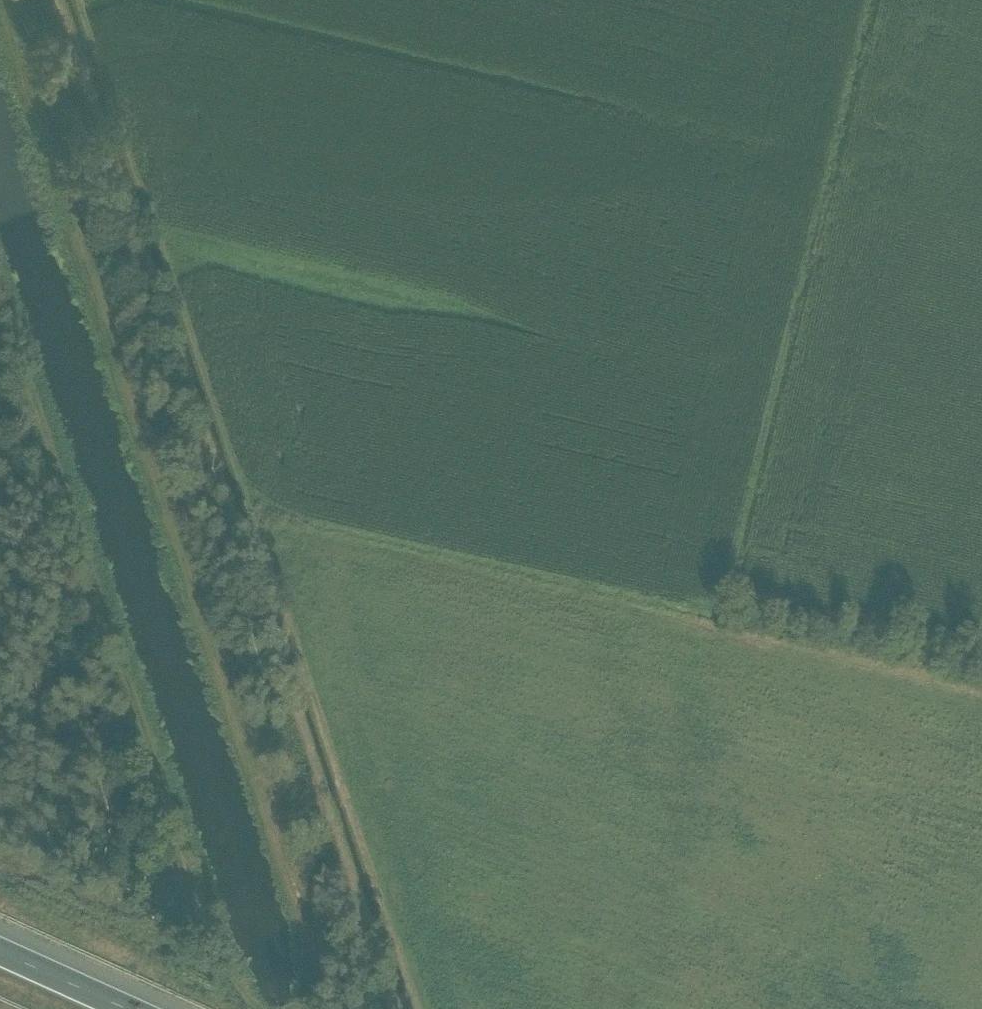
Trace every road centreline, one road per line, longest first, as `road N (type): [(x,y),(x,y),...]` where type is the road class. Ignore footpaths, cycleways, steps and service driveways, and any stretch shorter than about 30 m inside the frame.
road 1 (motorway): [(146,1008),(0,943)]

